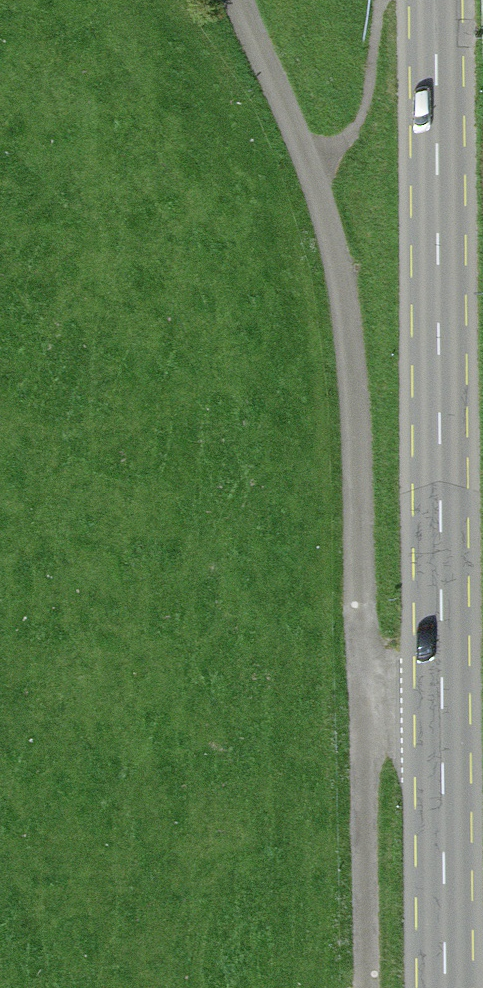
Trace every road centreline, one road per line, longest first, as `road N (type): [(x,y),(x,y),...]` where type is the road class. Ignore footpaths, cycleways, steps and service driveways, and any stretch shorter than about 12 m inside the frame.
road 1 (secondary): [(446,987),(436,0)]
road 2 (track): [(244,0),(337,247),(354,366),(368,702)]
road 3 (track): [(368,702),(370,987)]

